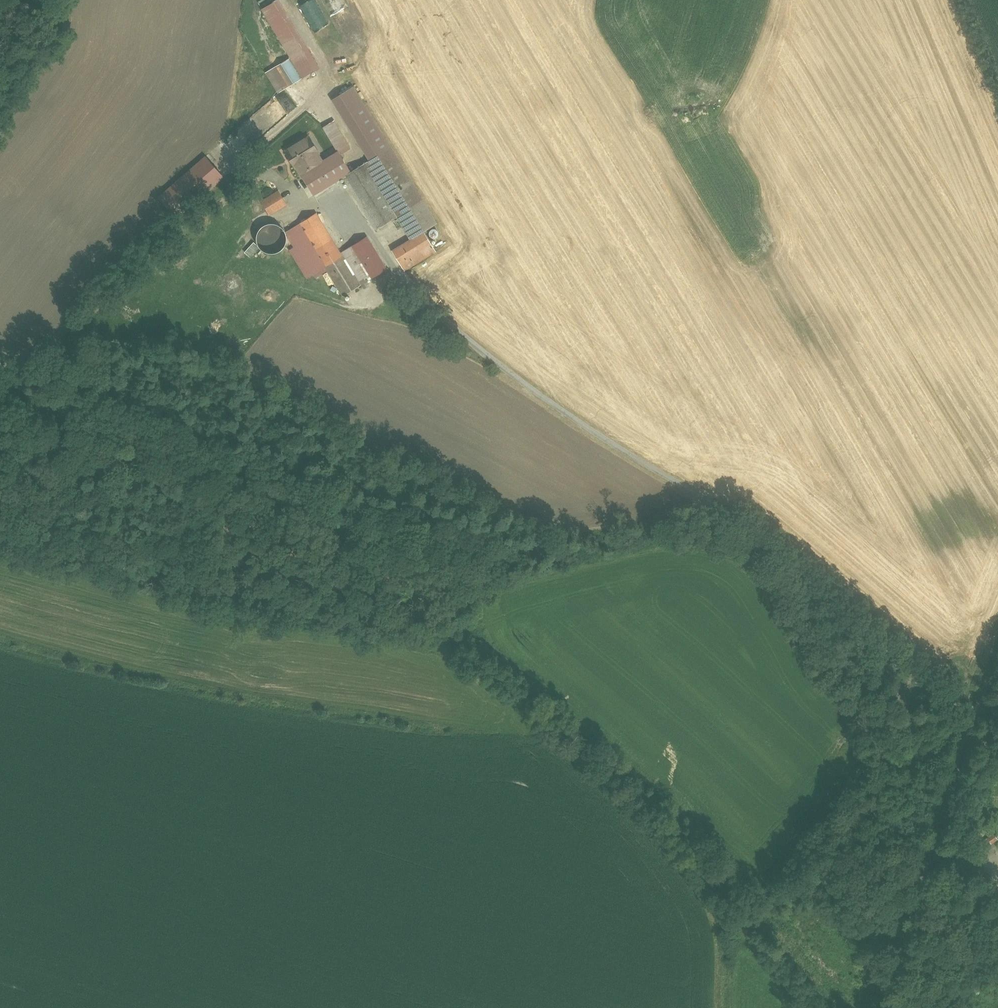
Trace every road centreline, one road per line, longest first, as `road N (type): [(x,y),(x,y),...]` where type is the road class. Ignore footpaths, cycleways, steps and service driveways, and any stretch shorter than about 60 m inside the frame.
road 1 (unclassified): [(997,662),(883,1007)]

